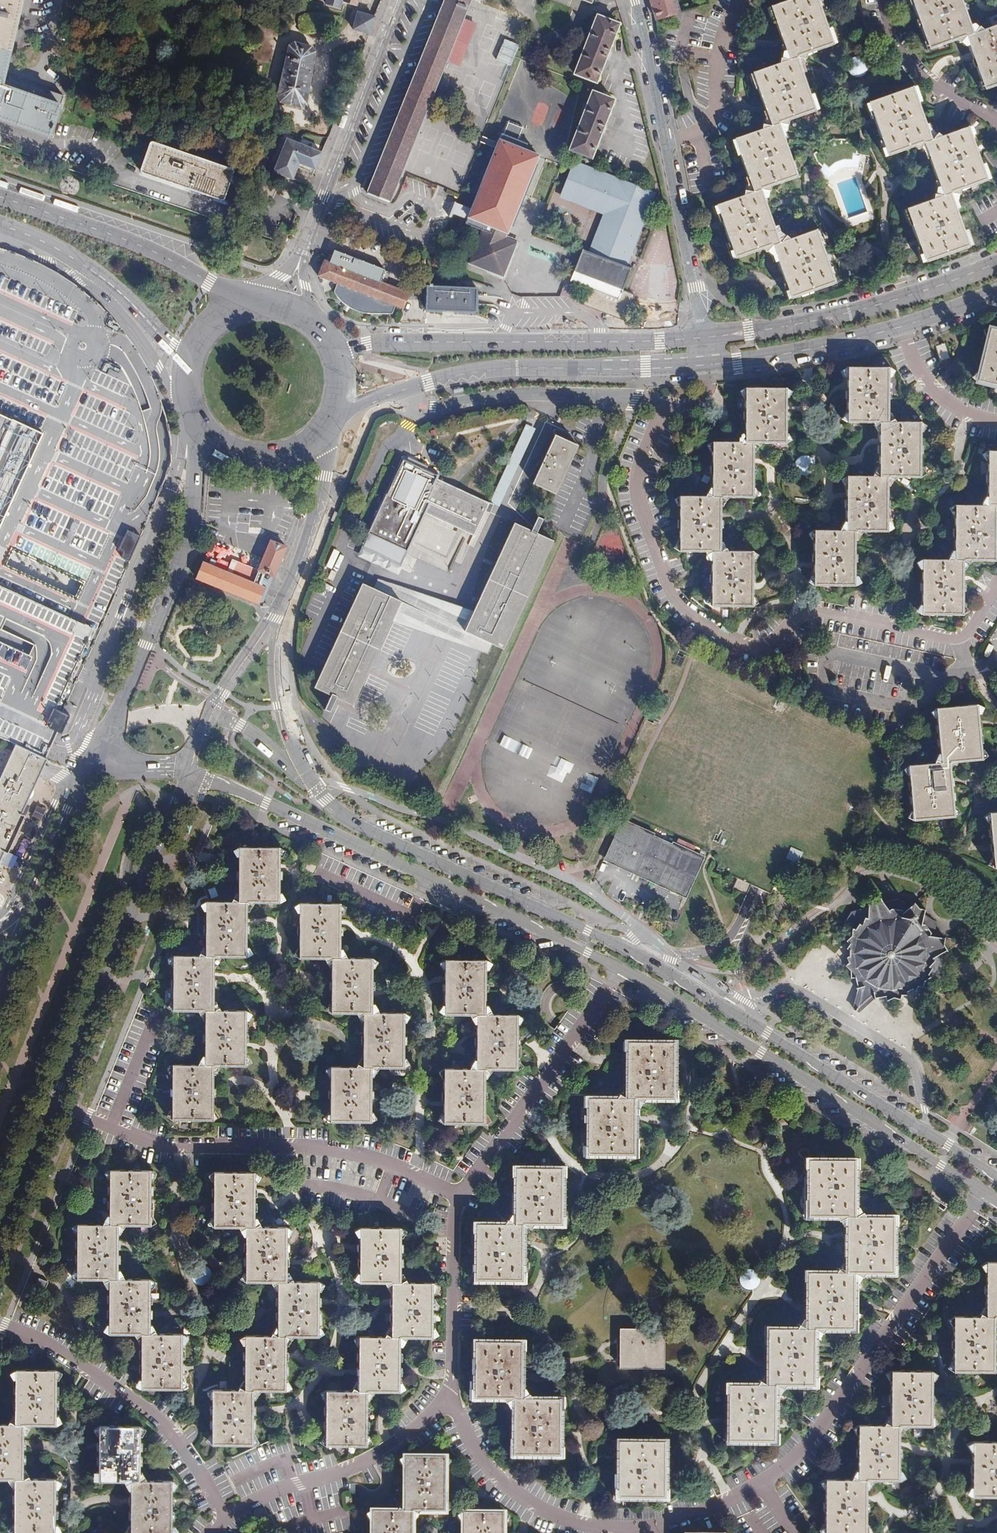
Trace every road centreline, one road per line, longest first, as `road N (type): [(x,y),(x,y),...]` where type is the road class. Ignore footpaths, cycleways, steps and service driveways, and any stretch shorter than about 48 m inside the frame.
road 1 (secondary): [(996,1177),(669,973),(365,831),(325,801),(294,748),(280,672),(283,630),(303,559)]
road 2 (residential): [(996,587),(959,639),(817,611),(754,648),(678,603),(637,473),(663,405),(703,400),(707,365)]
road 3 (secondary): [(186,768),(625,971)]
road 4 (residential): [(54,1108),(167,1146),(315,1145),(365,1154),(459,1192)]
road 5 (secondary): [(625,971),(980,1190)]
road 6 (secondary): [(328,417),(482,370),(707,365)]
road 7 (secondary): [(703,338),(384,342),(332,355)]
road 8 (residential): [(764,1483),(803,1447),(980,1190)]
road 9 (secondary): [(54,1108),(186,768)]
road 10 (secondary): [(197,423),(193,520),(93,756)]
road 11 (residential): [(703,338),(635,0)]
road 12 (residential): [(0,1323),(95,1371),(161,1424),(228,1515)]
road 13 (secondary): [(996,264),(856,309),(703,338)]
road 14 (residential): [(459,1192),(625,971)]
road 15 (secondary): [(244,307),(159,253),(0,197)]
road 16 (tertiary): [(305,247),(398,0)]
road 17 (residential): [(228,1515),(375,1456),(448,1395)]
road 18 (secondary): [(84,769),(88,795),(0,1003)]
road 19 (residential): [(448,1395),(492,1478),(583,1525),(637,1532)]
road 20 (secondary): [(186,768),(214,699),(303,559)]
road 21 (secondary): [(0,225),(100,276),(187,363)]
road 22 (residential): [(459,1192),(448,1395)]
road 23 (secondary): [(707,365),(901,327)]
road 24 (residential): [(996,125),(903,55),(884,0)]
road 25 (secondary): [(197,423),(212,439),(251,456),(294,449),(326,420)]
road 26 (secondary): [(0,1246),(54,1108)]
road 27 (secondary): [(303,559),(325,476),(326,420)]
road 28 (residential): [(901,327),(935,389),(996,421)]
road 29 (residential): [(637,1532),(764,1483)]

